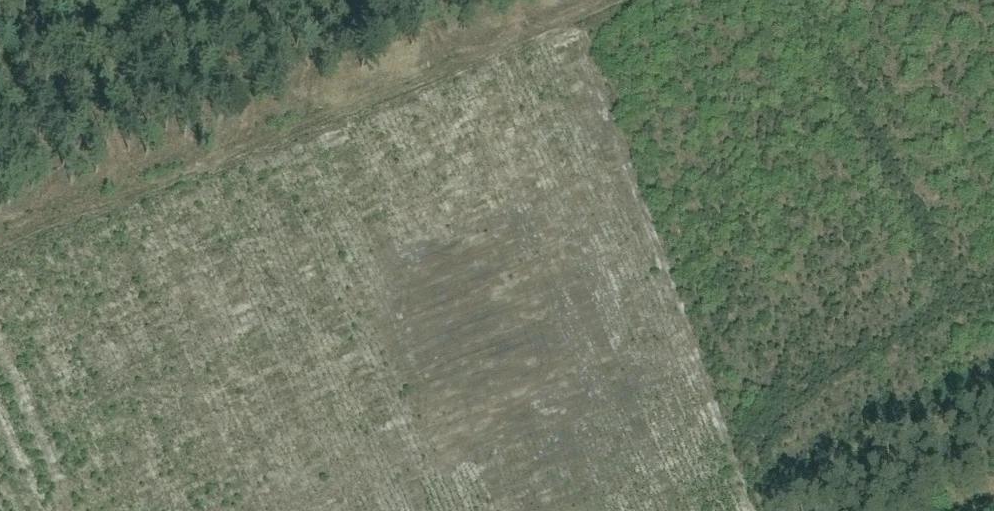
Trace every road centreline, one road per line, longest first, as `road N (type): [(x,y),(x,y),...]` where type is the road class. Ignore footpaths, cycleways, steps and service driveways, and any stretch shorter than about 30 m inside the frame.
road 1 (track): [(531,0),(0,226)]

